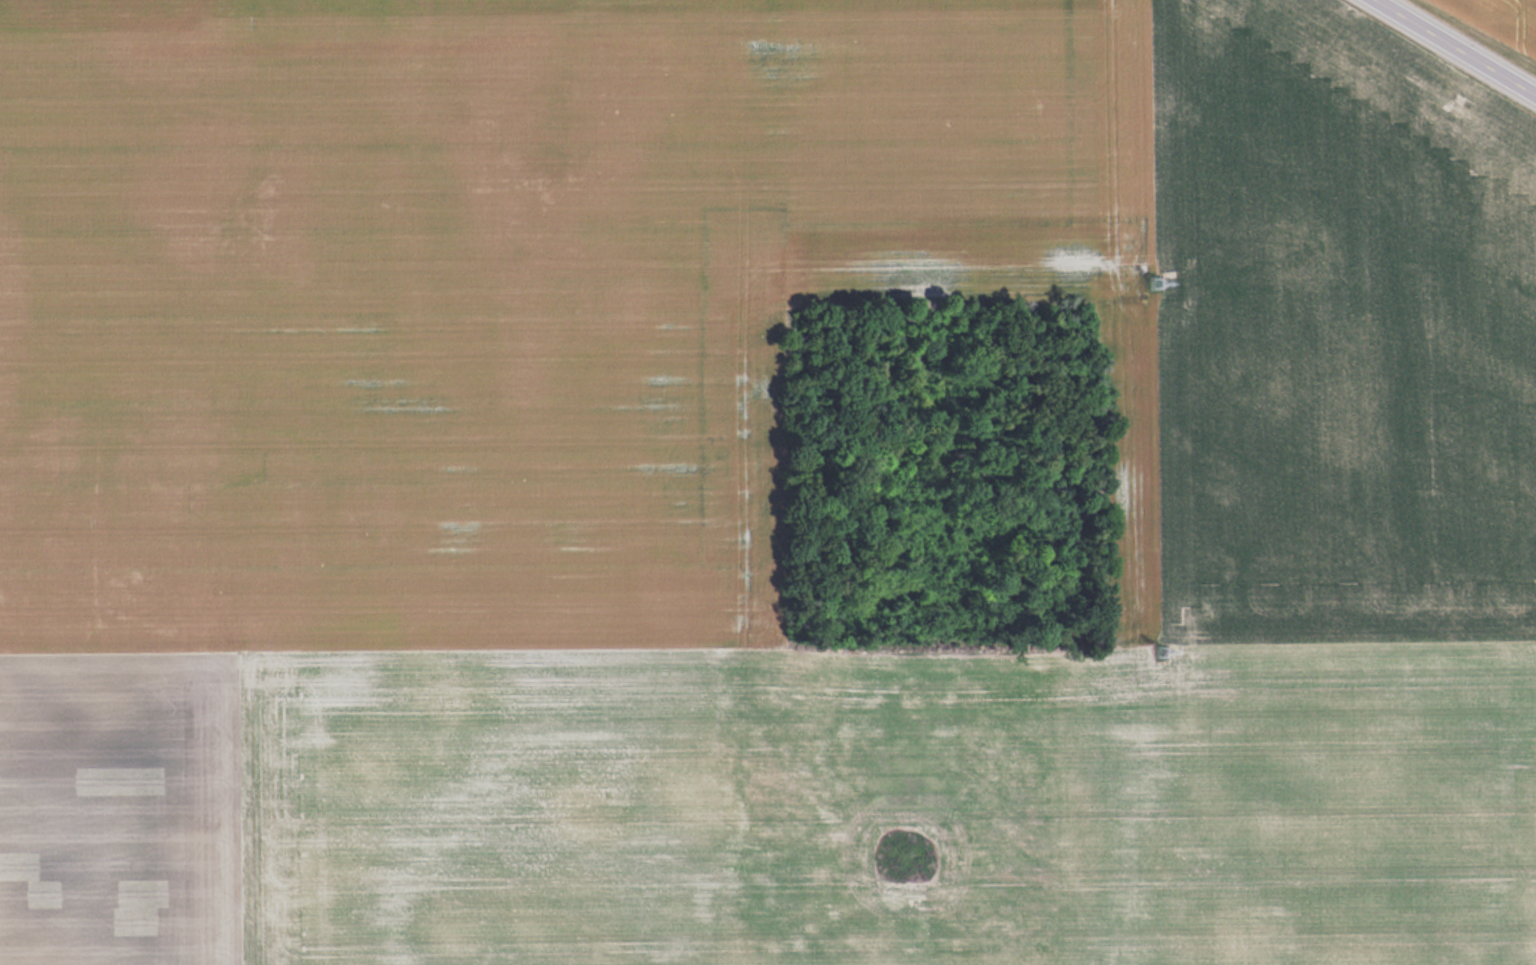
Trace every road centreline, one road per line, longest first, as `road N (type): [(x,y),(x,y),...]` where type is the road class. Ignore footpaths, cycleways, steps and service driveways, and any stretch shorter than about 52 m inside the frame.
road 1 (primary): [(1535,97),(1373,0)]

